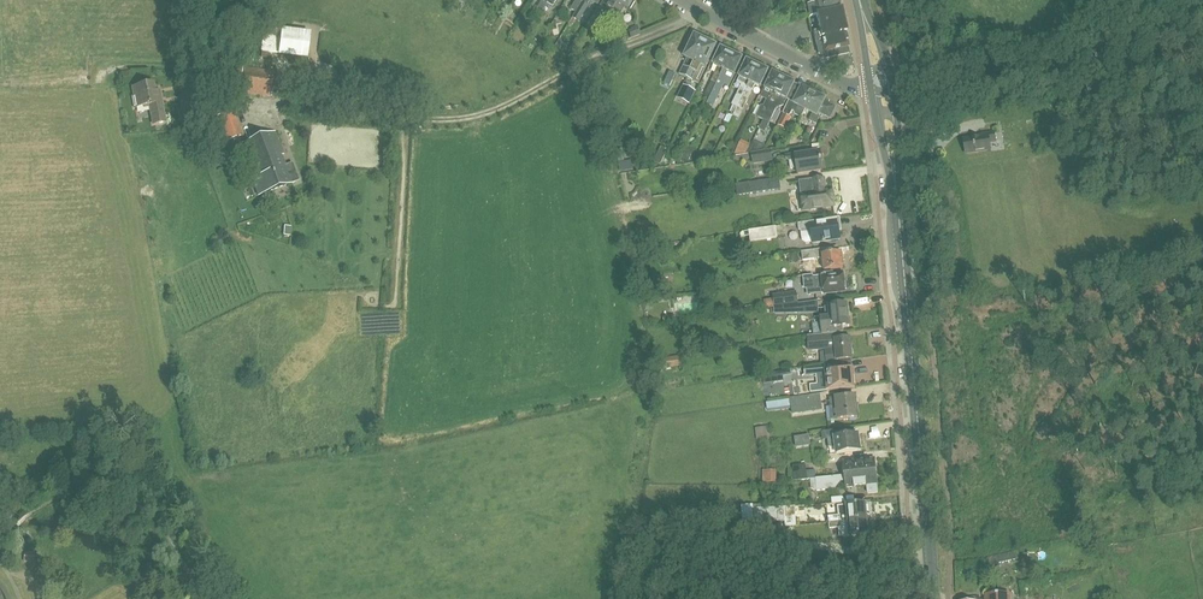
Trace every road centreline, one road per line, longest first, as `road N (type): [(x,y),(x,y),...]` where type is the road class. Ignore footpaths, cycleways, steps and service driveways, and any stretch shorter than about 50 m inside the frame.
road 1 (primary): [(933,598),(881,84)]
road 2 (track): [(279,107),(468,118),(686,21),(694,7)]
road 3 (residential): [(881,84),(839,84),(683,0)]
road 4 (track): [(279,107),(237,102),(196,82),(186,57),(191,0)]

